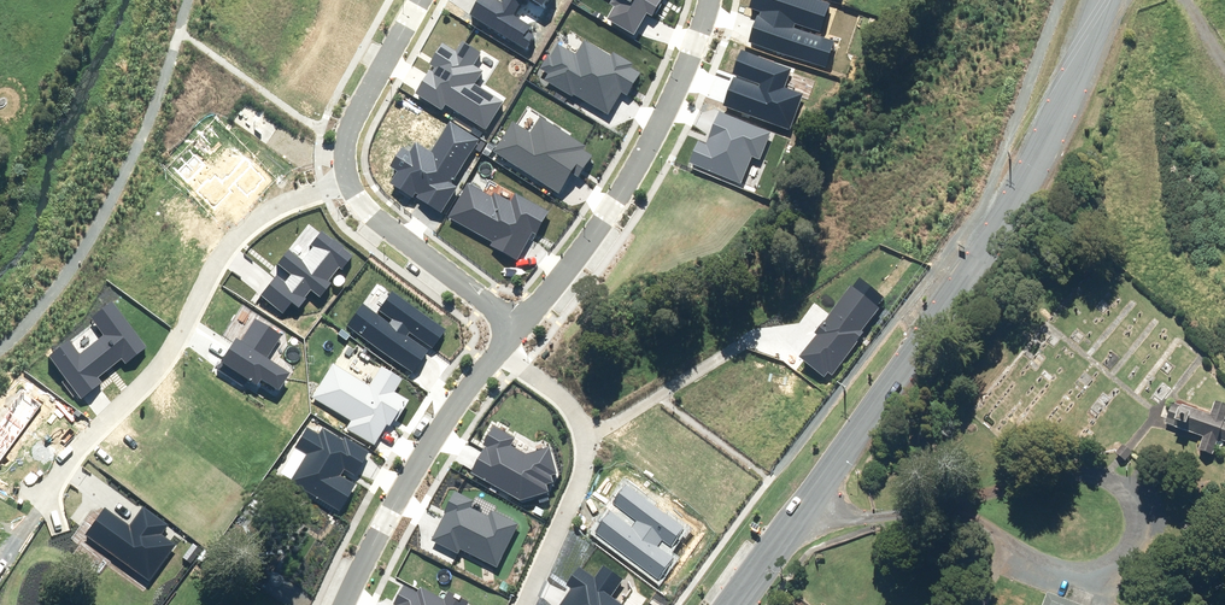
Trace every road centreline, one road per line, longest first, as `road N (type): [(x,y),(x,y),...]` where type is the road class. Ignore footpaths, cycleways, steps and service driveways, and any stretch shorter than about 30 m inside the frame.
road 1 (secondary): [(1109,0),(1063,117),(1019,199),(732,604)]
road 2 (residential): [(347,181),(247,228),(148,383),(75,454),(47,496)]
road 3 (residential): [(709,0),(648,150),(612,213),(521,331)]
road 4 (residential): [(499,357),(549,384),(592,424),(597,439),(597,463),(536,604)]
road 5 (residential): [(344,604),(423,458),(499,357)]
road 6 (residential): [(521,331),(387,231),(347,181)]
road 7 (residential): [(347,181),(348,144),(362,108),(420,0)]

